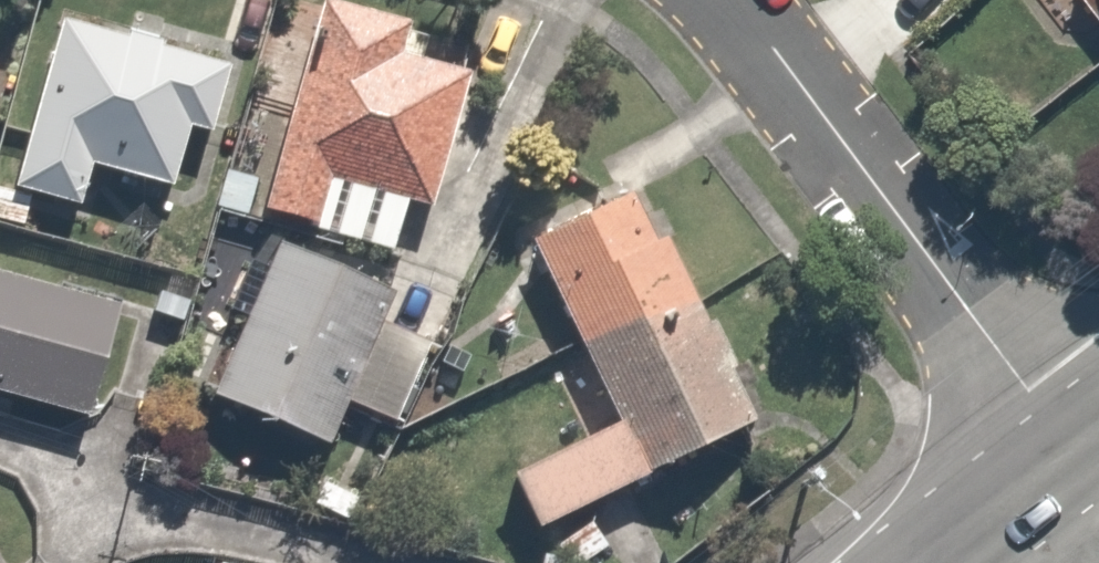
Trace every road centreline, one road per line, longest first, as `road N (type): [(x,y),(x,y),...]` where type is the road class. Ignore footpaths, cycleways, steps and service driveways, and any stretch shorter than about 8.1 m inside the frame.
road 1 (residential): [(1078,450),(775,50),(728,0)]
road 2 (secondary): [(934,561),(1078,450)]

